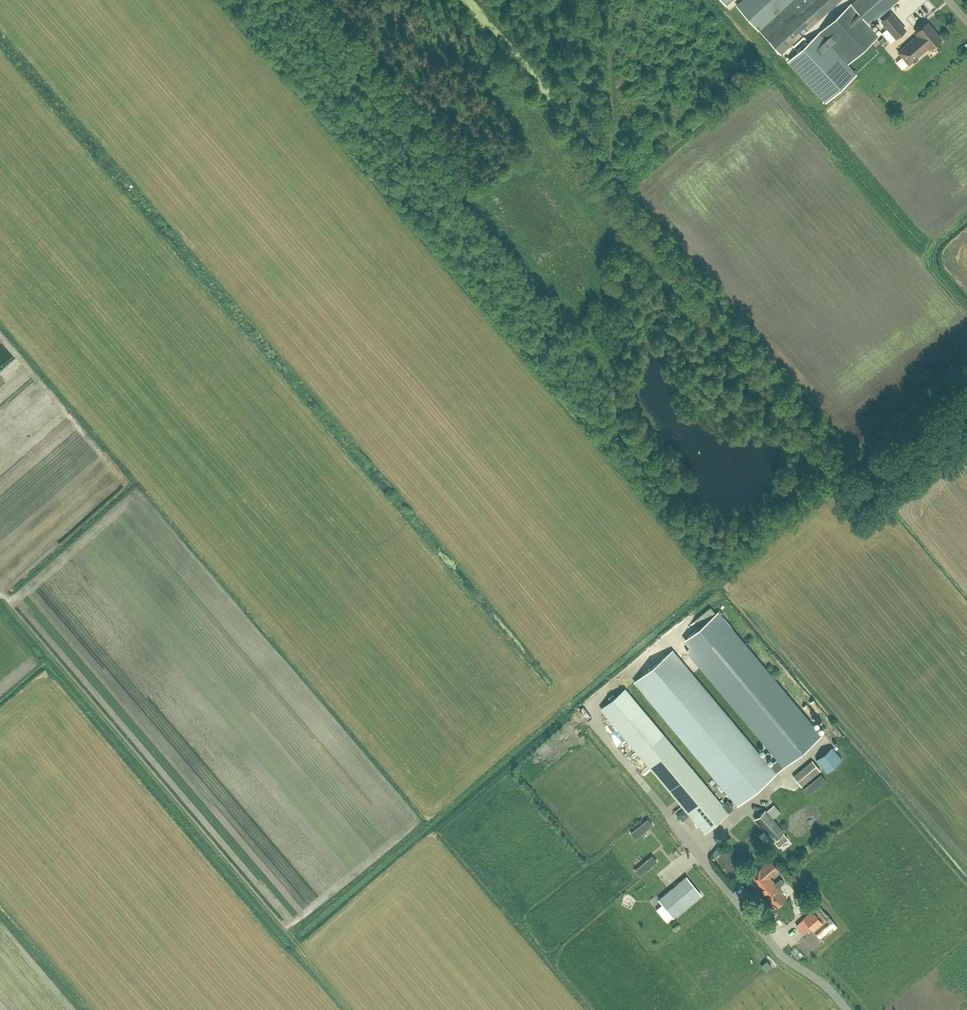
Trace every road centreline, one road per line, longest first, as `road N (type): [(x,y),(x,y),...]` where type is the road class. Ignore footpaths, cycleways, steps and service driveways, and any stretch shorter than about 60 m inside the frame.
road 1 (track): [(966,400),(899,469),(857,481),(836,473),(607,209),(605,0)]
road 2 (track): [(820,455),(752,510),(706,511),(672,493),(615,419),(609,211)]
road 3 (track): [(611,352),(353,64),(324,0)]
road 4 (unclassified): [(848,1009),(825,983),(784,958),(586,713)]

